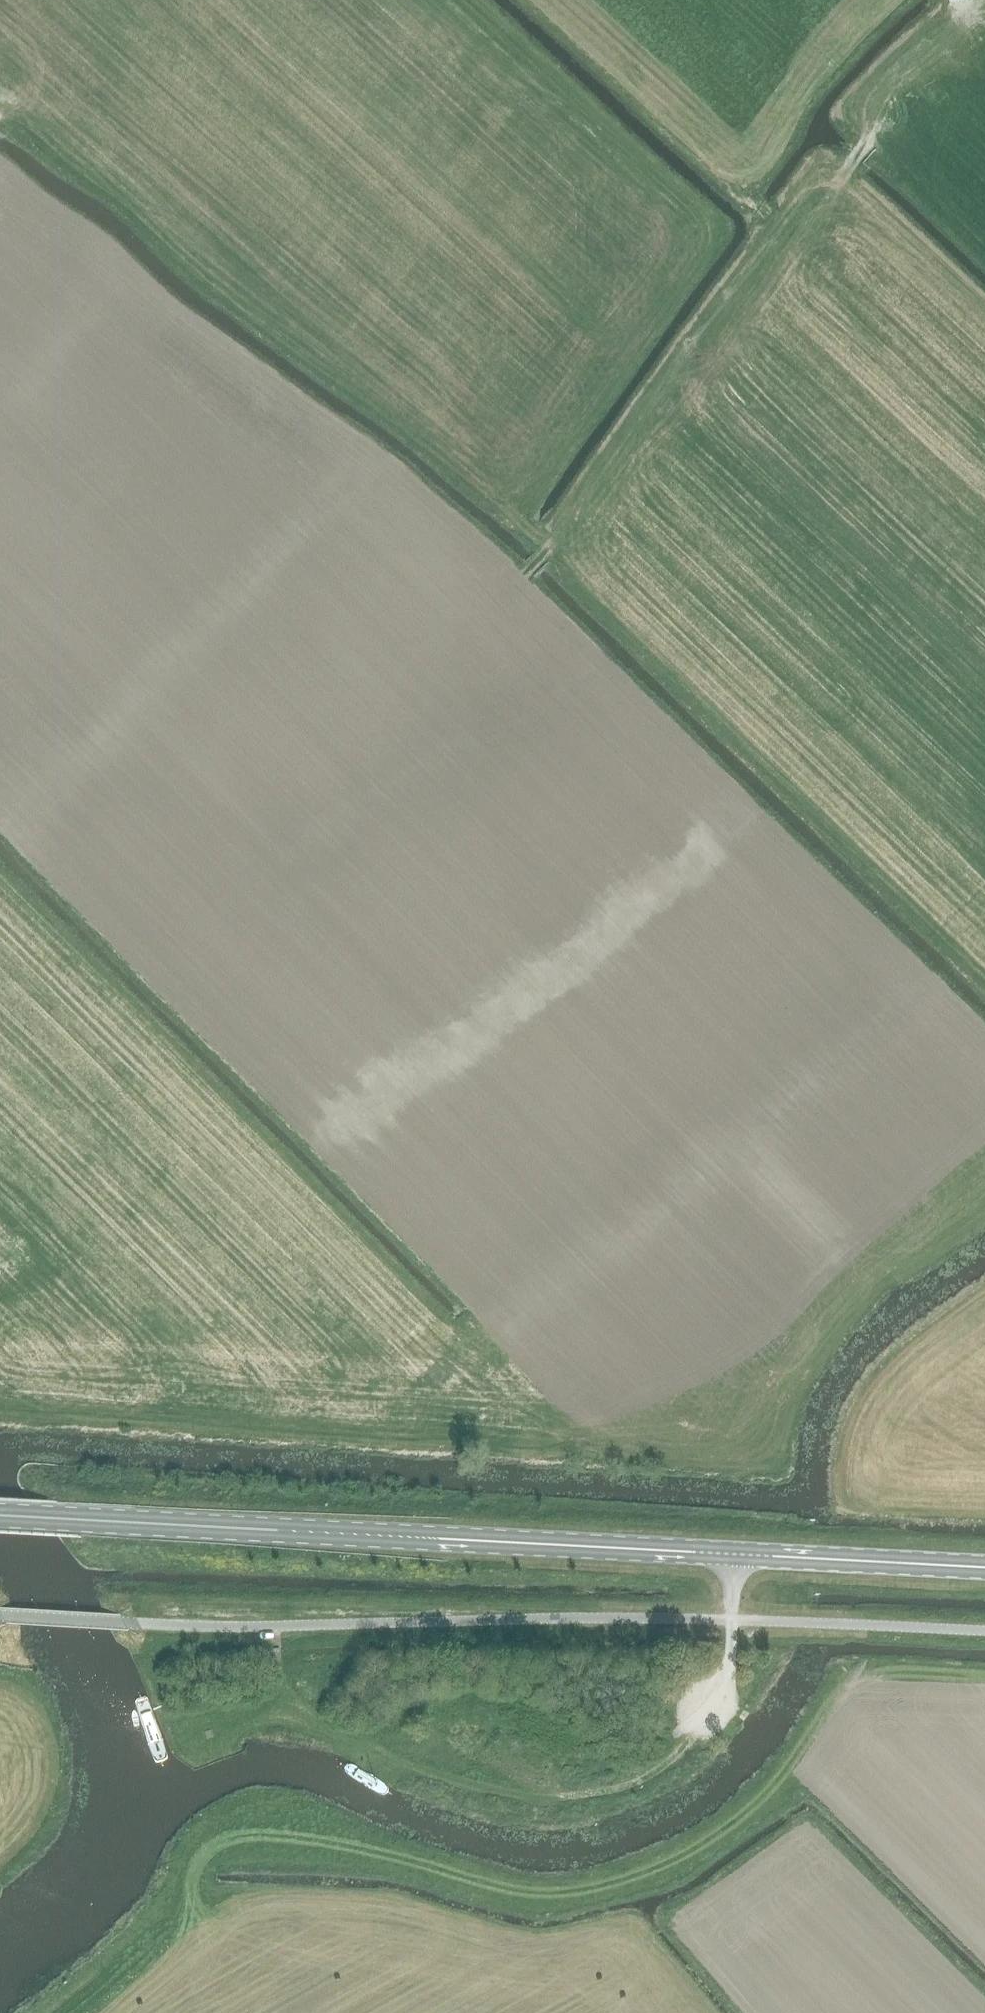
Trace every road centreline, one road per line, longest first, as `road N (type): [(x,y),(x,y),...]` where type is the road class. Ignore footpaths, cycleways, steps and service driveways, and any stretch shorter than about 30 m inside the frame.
road 1 (primary): [(984,1567),(0,1514)]

